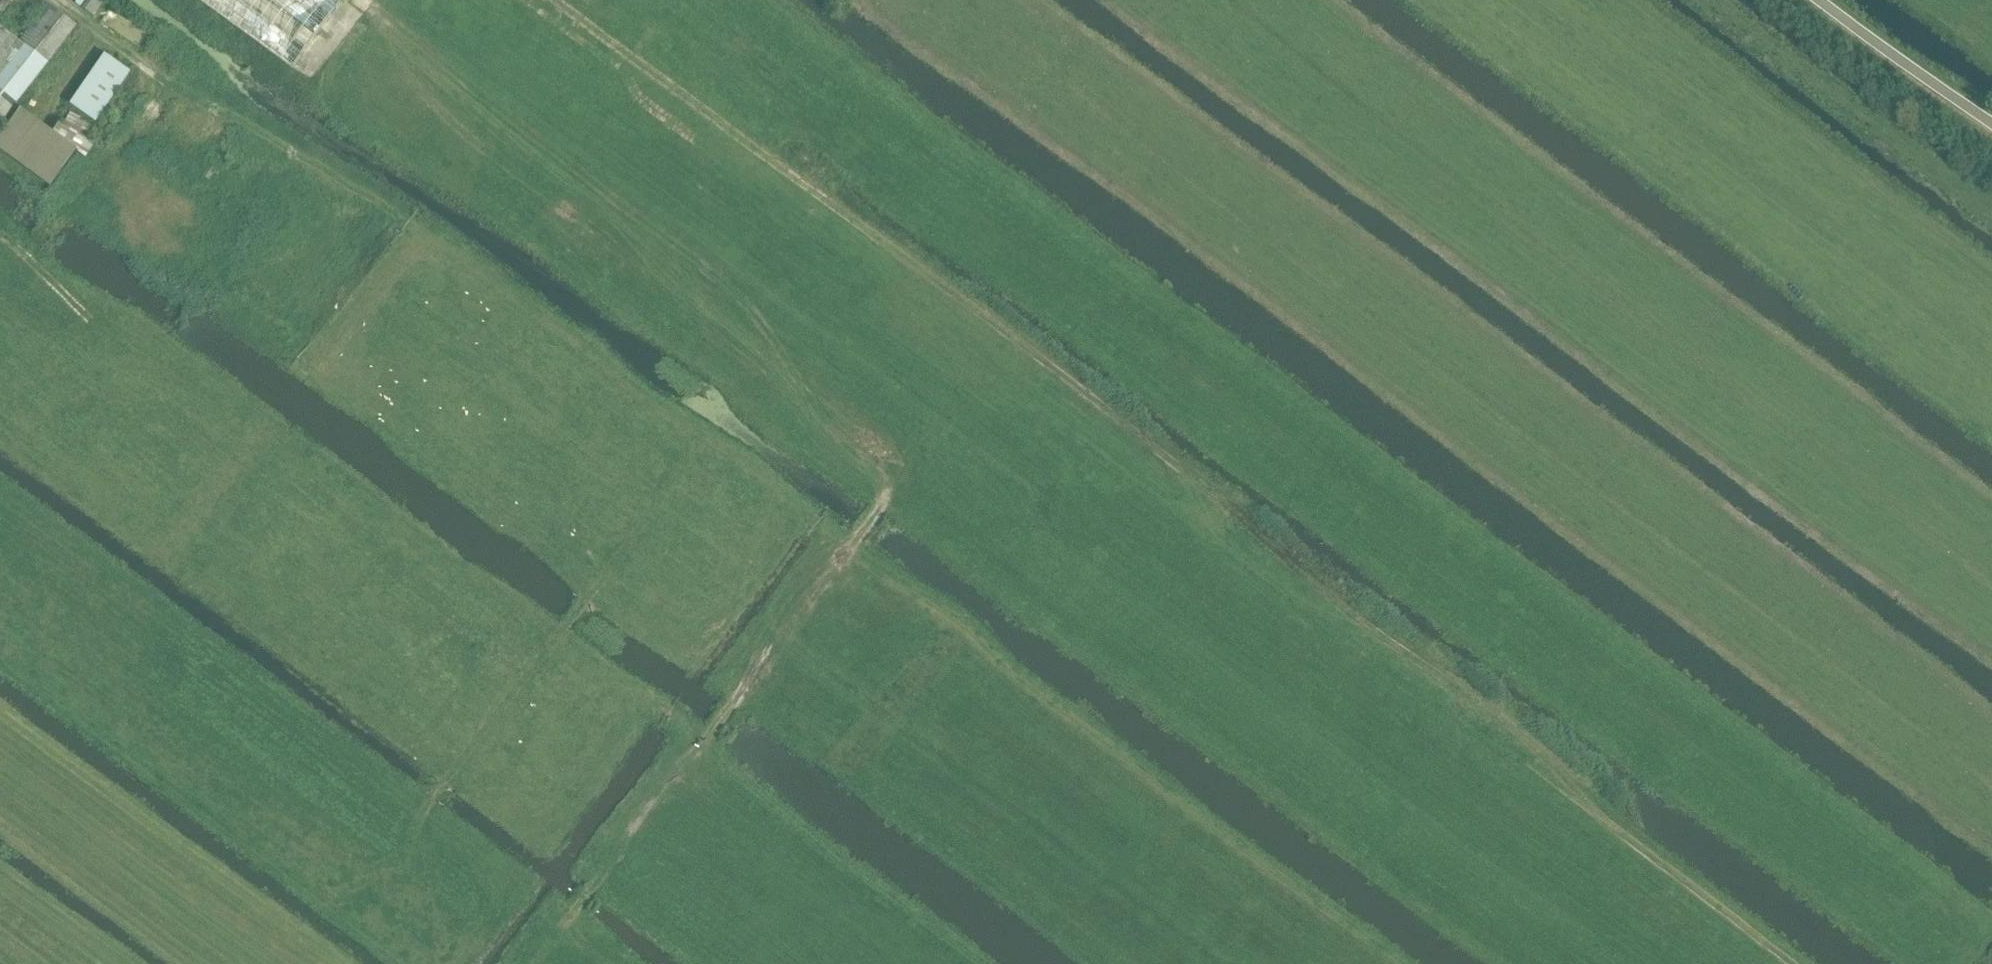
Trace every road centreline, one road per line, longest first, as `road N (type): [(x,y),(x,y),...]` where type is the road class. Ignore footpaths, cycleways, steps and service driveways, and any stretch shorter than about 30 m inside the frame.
road 1 (unclassified): [(1991,127),(1821,0)]

